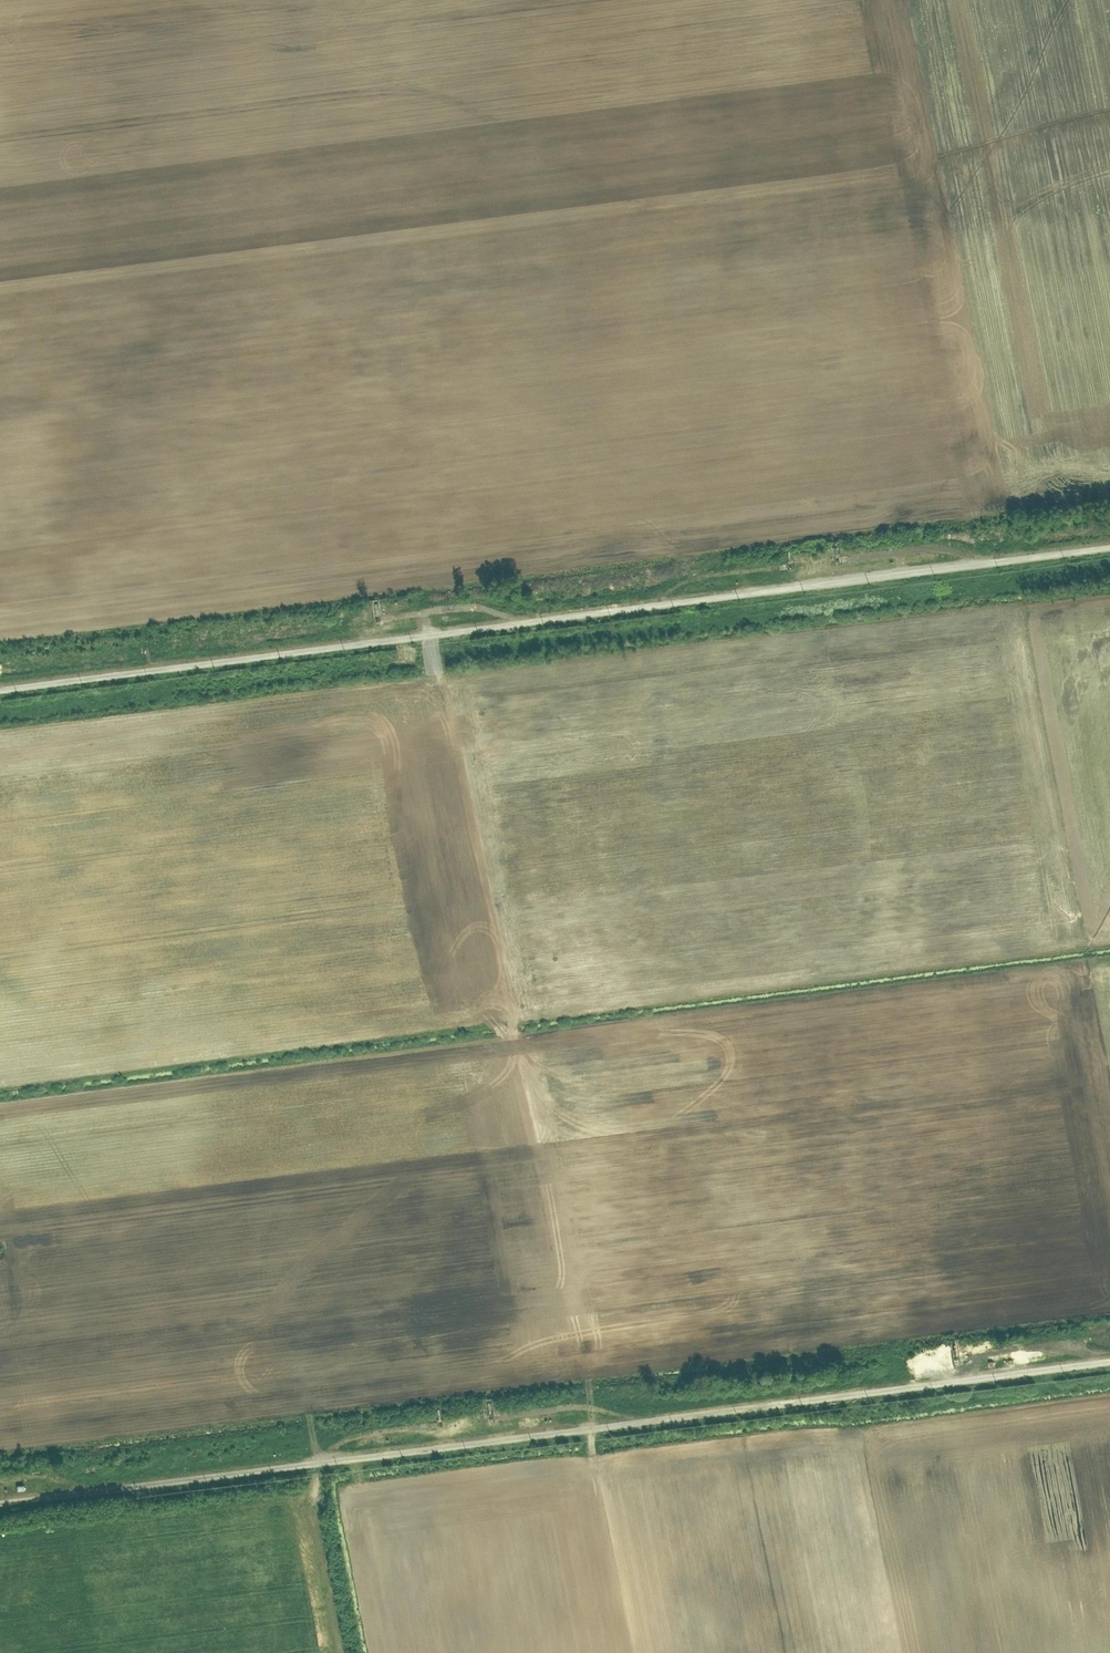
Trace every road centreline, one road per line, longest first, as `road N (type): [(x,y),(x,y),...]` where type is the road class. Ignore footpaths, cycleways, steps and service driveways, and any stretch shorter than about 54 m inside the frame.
road 1 (track): [(1109,1356),(0,1498)]
road 2 (track): [(0,689),(1109,548)]

